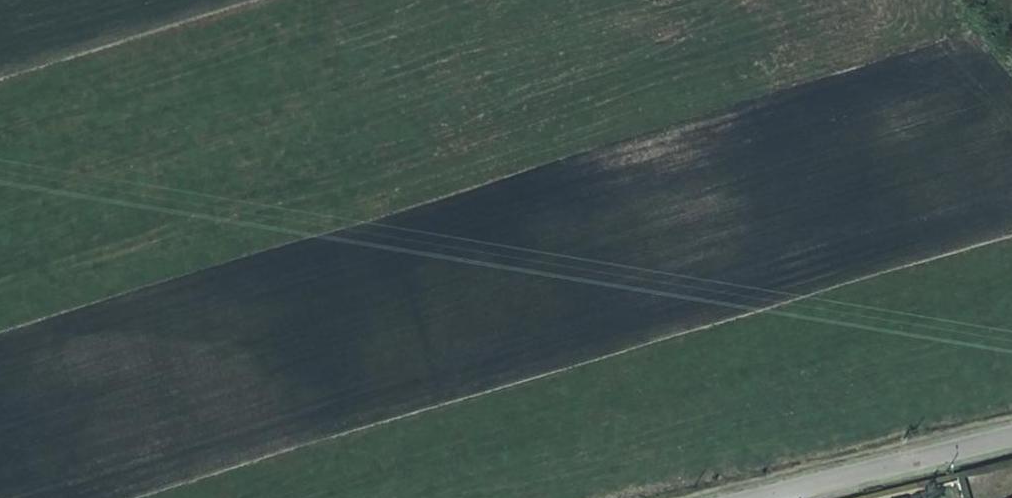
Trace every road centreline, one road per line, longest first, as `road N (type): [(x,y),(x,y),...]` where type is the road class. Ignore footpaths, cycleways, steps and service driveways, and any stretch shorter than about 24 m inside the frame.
road 1 (residential): [(1011,435),(759,496)]

